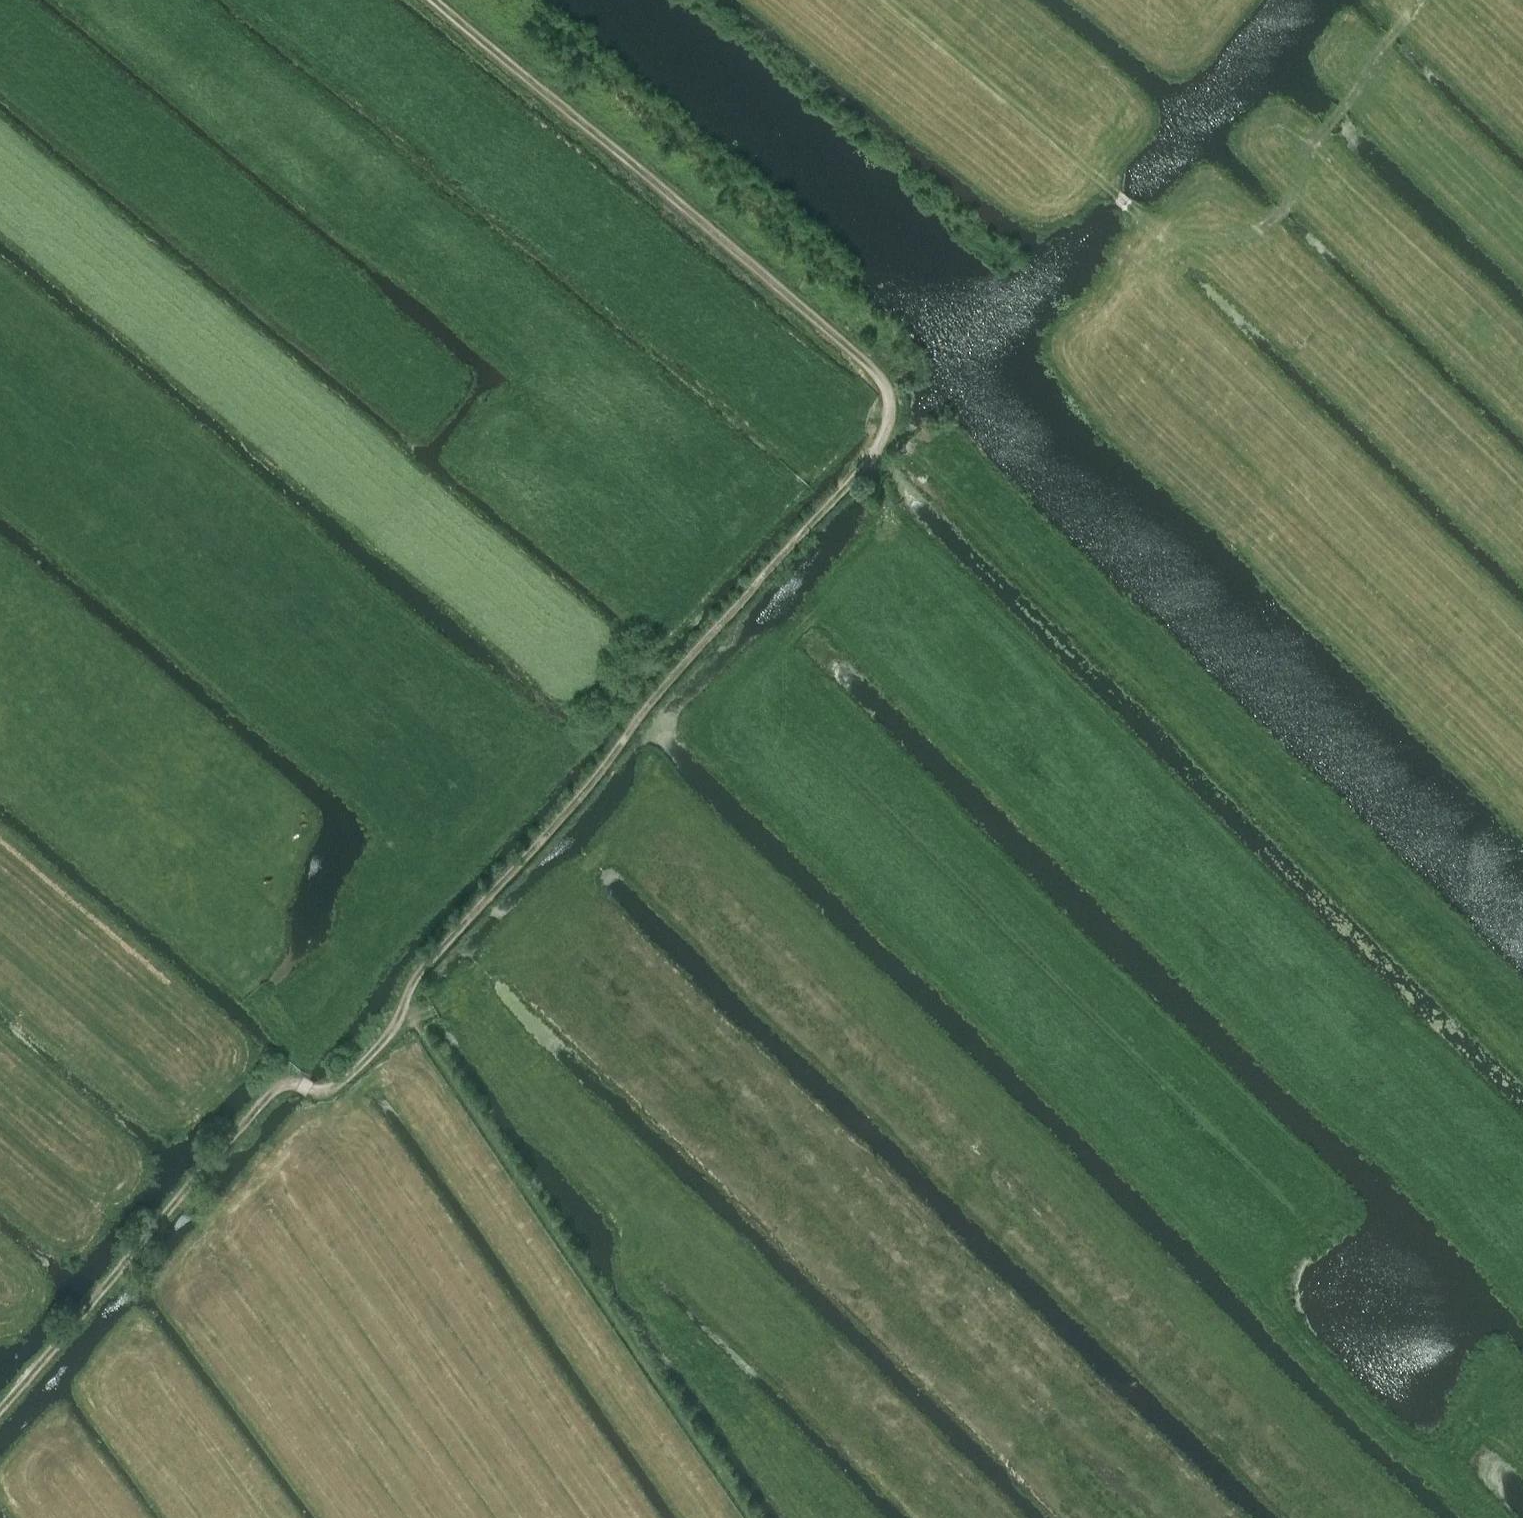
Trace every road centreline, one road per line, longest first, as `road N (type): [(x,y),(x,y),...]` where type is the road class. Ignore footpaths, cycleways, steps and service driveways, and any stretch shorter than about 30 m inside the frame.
road 1 (track): [(1426,0),(1380,50),(1270,222),(1172,242),(884,0)]
road 2 (track): [(0,1408),(274,1090),(286,1082),(334,1086),(407,1002)]

